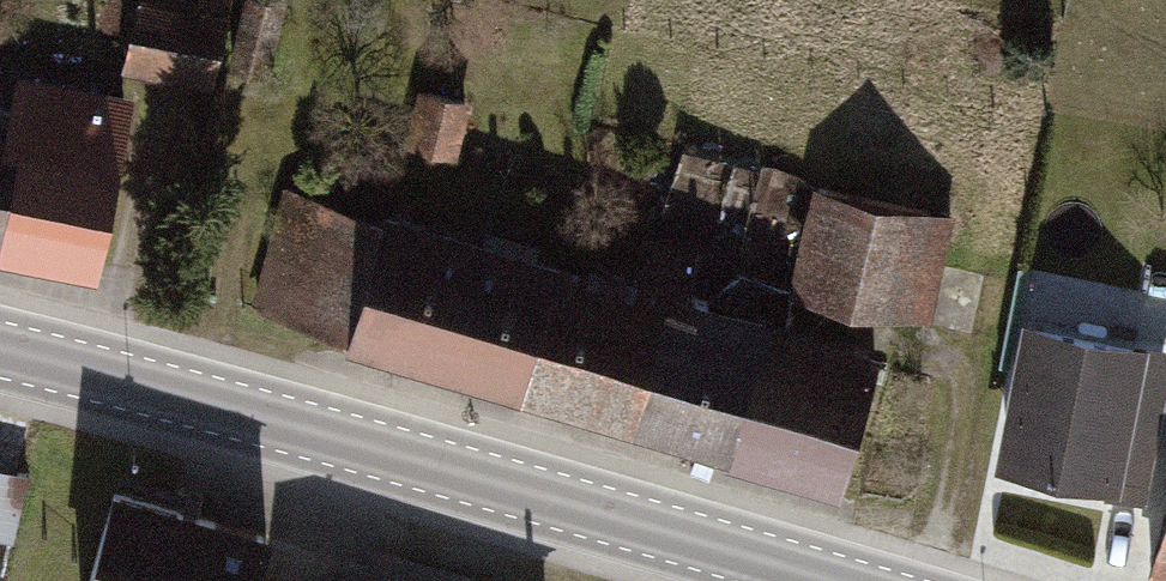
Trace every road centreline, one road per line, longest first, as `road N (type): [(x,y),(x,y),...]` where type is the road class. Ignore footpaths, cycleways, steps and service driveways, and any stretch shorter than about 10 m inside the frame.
road 1 (secondary): [(822,580),(0,351)]

